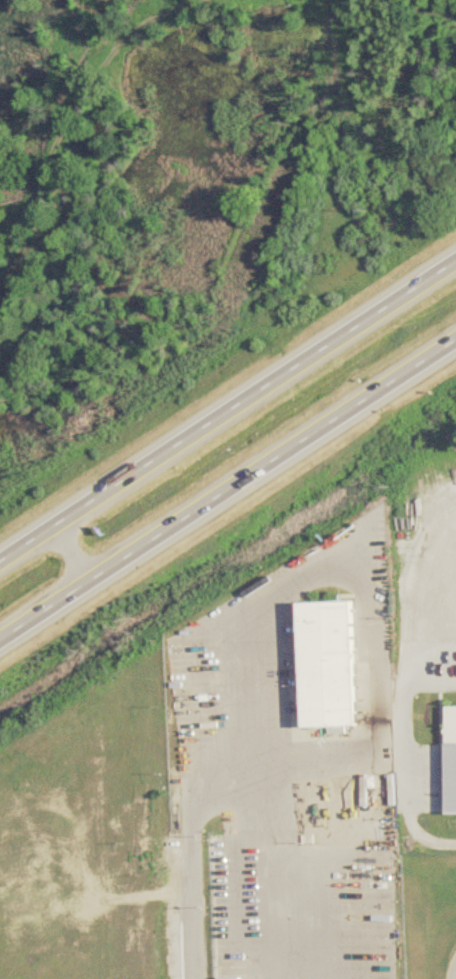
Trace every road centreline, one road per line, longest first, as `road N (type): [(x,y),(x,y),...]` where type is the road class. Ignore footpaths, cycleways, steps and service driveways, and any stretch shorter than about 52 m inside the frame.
road 1 (motorway): [(0,642),(455,340)]
road 2 (motorway): [(455,262),(0,562)]

